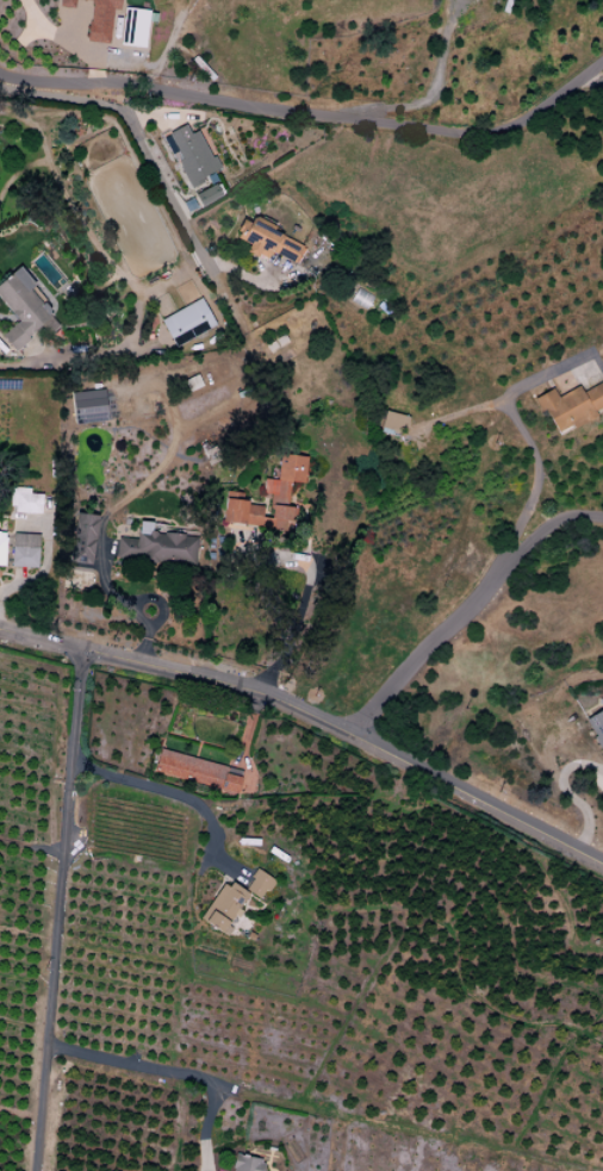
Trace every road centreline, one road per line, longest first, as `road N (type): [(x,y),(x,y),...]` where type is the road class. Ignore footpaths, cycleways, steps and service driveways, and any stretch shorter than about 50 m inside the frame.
road 1 (residential): [(0,630),(279,696),(602,865)]
road 2 (residential): [(0,73),(55,85),(129,83),(480,136),(509,129),(602,57)]

